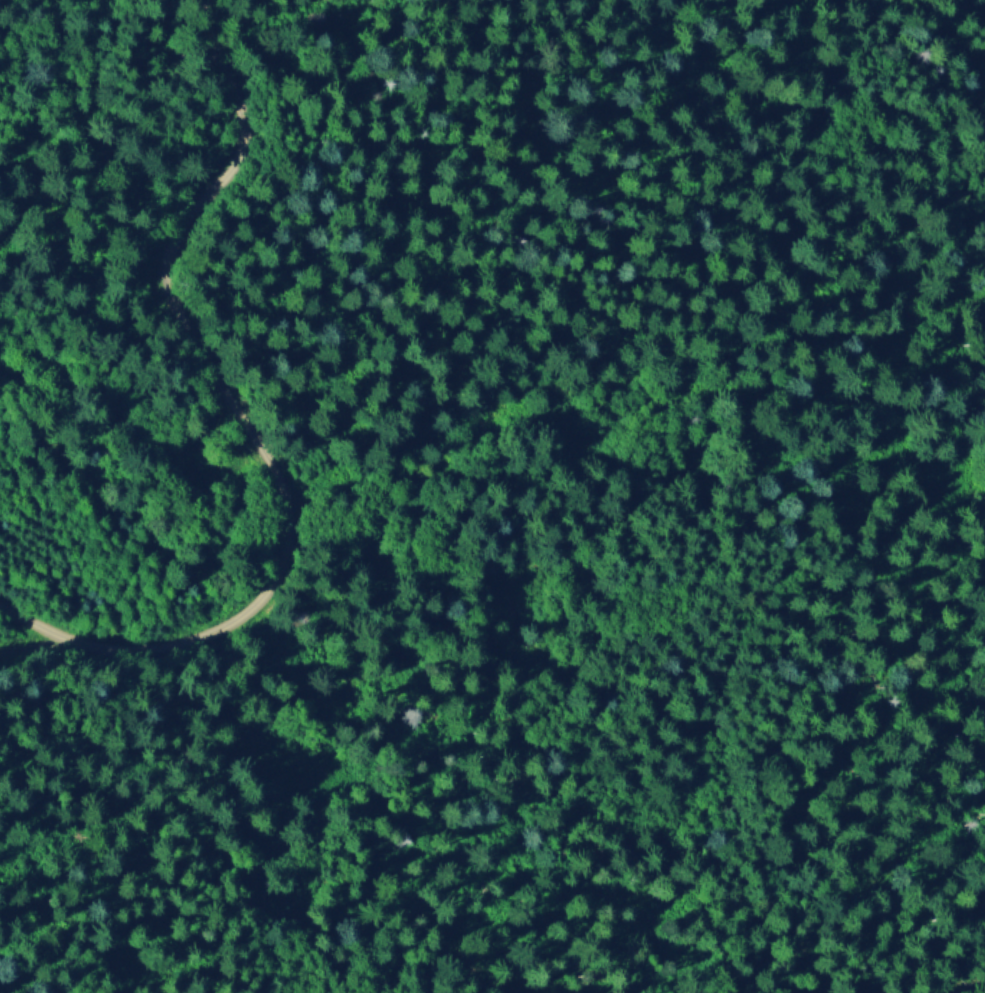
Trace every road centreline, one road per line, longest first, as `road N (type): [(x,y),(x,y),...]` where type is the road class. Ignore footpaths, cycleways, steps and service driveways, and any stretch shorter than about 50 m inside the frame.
road 1 (track): [(204,0),(249,137),(235,176),(167,262),(168,299),(283,485),(284,575),(246,624),(205,645),(116,653),(59,642),(0,615)]

